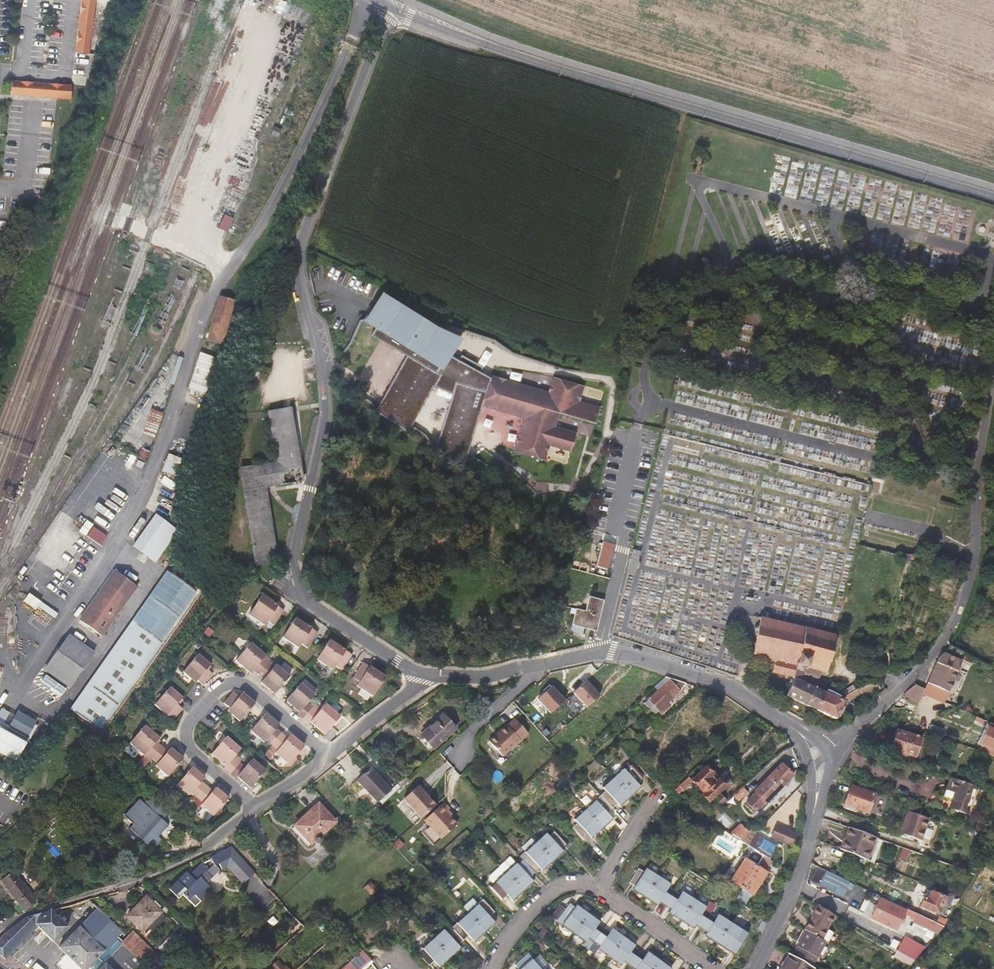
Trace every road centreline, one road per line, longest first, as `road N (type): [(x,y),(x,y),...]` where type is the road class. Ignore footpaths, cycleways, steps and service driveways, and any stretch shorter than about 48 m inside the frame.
road 1 (residential): [(423,676),(303,600),(295,579),(322,417),(297,248),(392,5)]
road 2 (unclassified): [(392,5),(495,44),(993,195)]
road 3 (residential): [(993,386),(975,548),(953,626),(902,685),(819,758)]
road 4 (residential): [(819,758),(733,686),(633,653),(597,652),(524,671)]
road 5 (residential): [(327,755),(244,685),(217,689),(192,717),(185,738),(254,806)]
road 6 (residential): [(254,806),(199,852),(141,880),(24,915),(0,932)]
road 7 (track): [(227,274),(191,251),(266,27)]
road 8 (residential): [(754,968),(806,844),(819,758)]
road 9 (residential): [(599,892),(568,885),(546,895),(488,968)]
road 10 (track): [(993,853),(910,968)]
road 11 (residential): [(710,968),(599,892)]
road 12 (residential): [(423,676),(327,755)]

